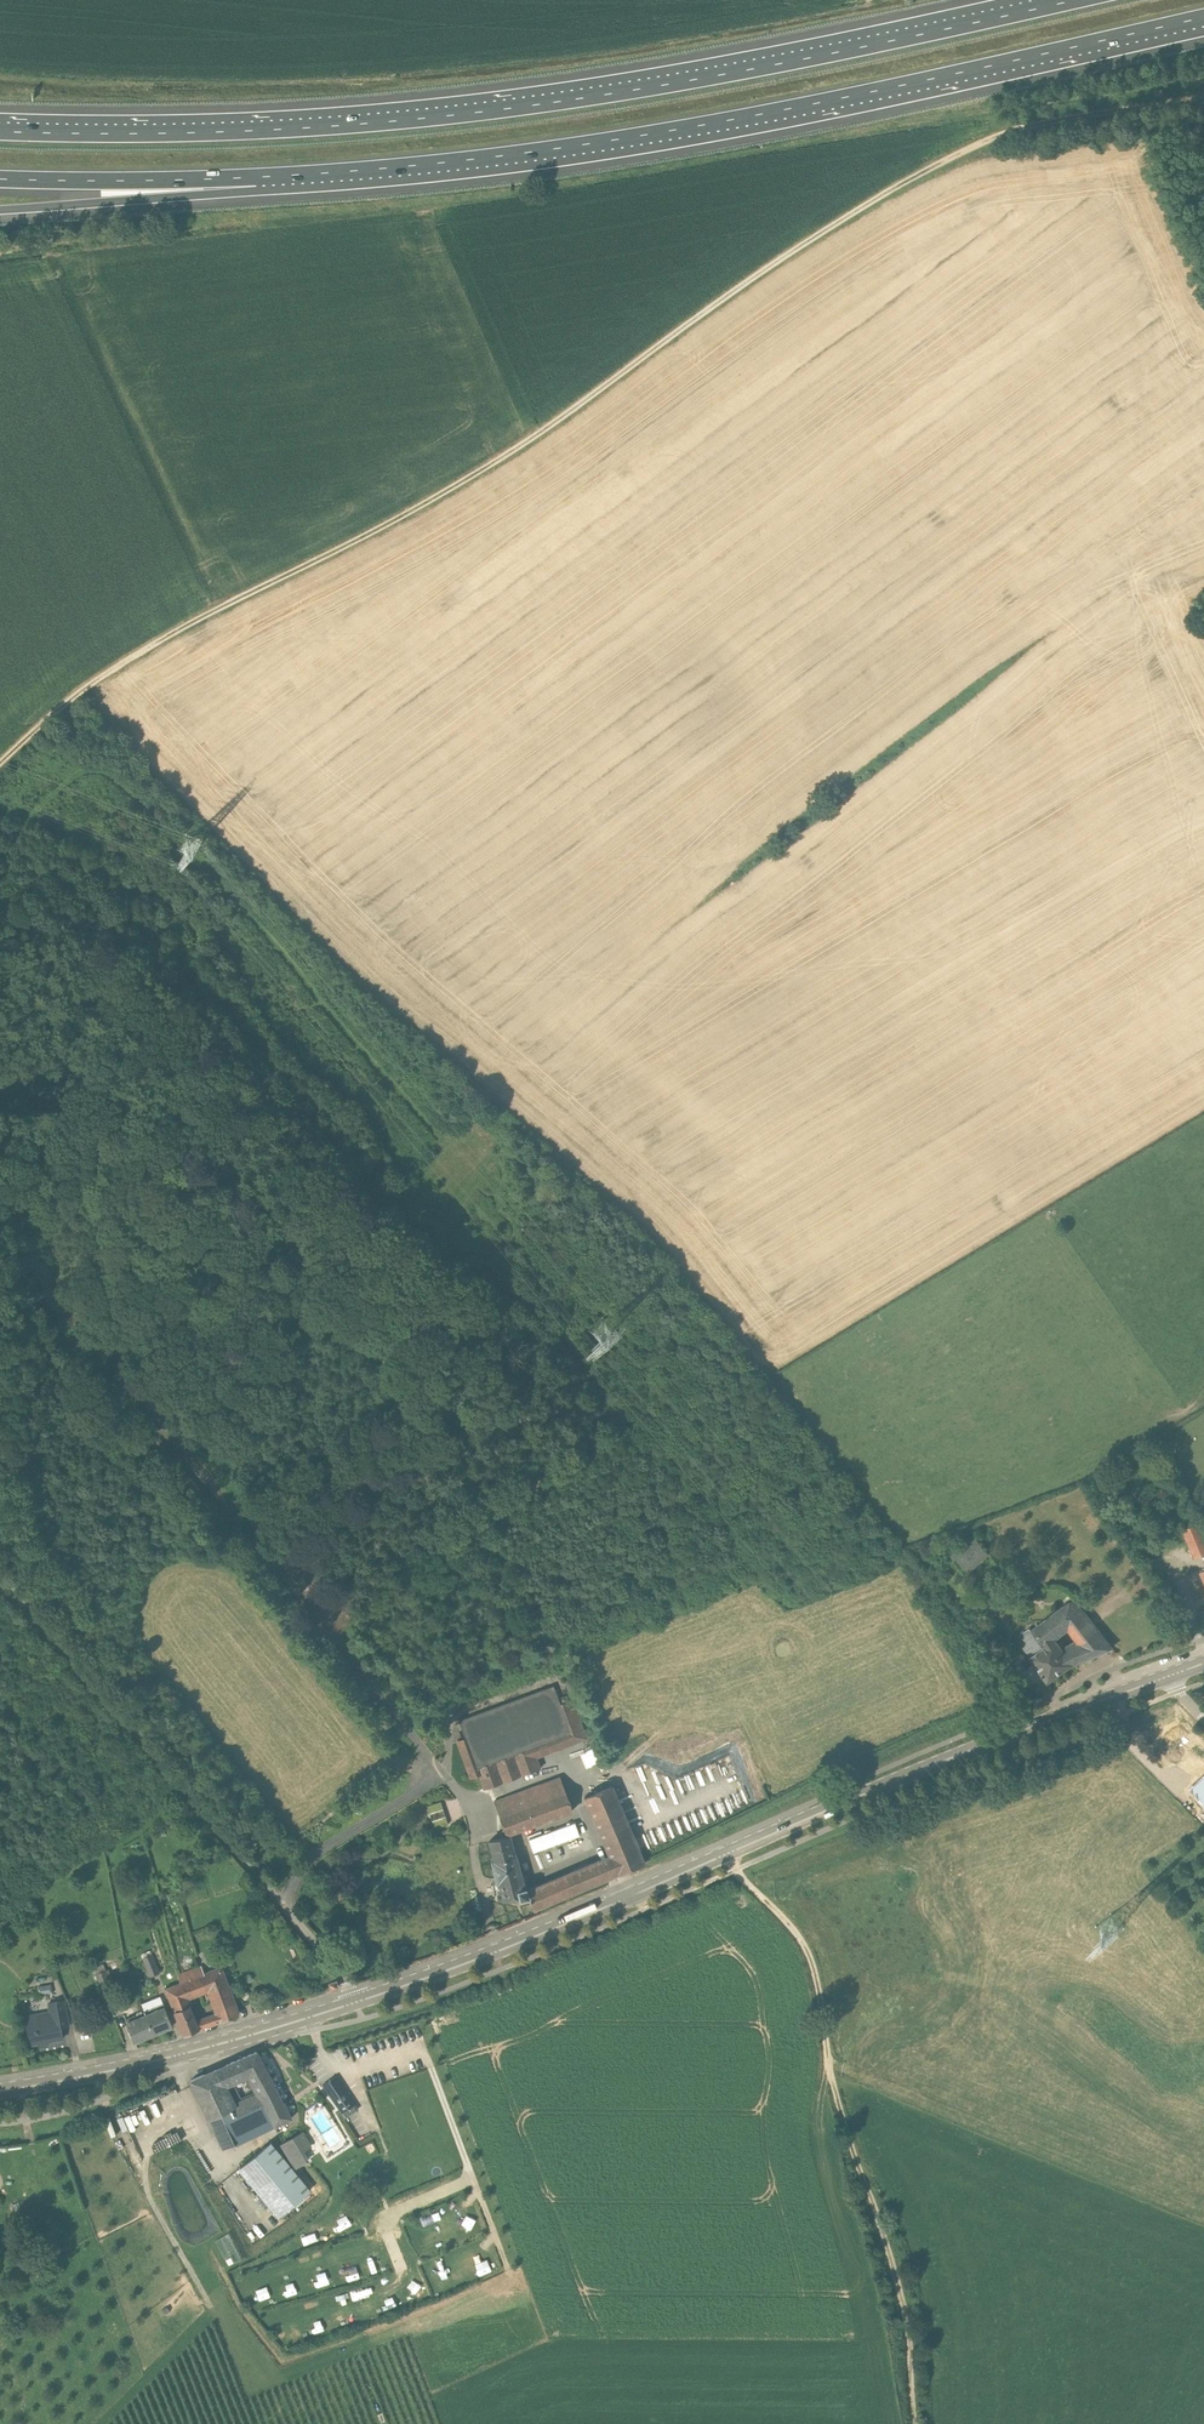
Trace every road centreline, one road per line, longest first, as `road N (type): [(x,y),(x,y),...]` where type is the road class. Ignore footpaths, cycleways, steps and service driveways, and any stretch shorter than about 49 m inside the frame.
road 1 (track): [(1203,95),(1019,131),(892,190),(724,297),(498,459),(141,650),(57,709),(0,762)]
road 2 (motorway): [(1068,0),(742,69),(499,109),(245,130),(0,131)]
road 3 (motorway): [(260,181),(633,140),(1203,20)]
road 4 (secondary): [(356,2003),(524,1942),(946,1761),(1203,1662)]
road 5 (track): [(735,1871),(794,1930),(812,1963),(841,2112),(904,2311),(914,2423)]
road 6 (unclassified): [(356,2003),(329,1961),(0,1570)]
road 7 (secondary): [(0,2091),(89,2077),(356,2003)]
road 8 (motorway): [(0,212),(200,195),(260,181)]
road 9 (motorway): [(0,182),(260,181)]

